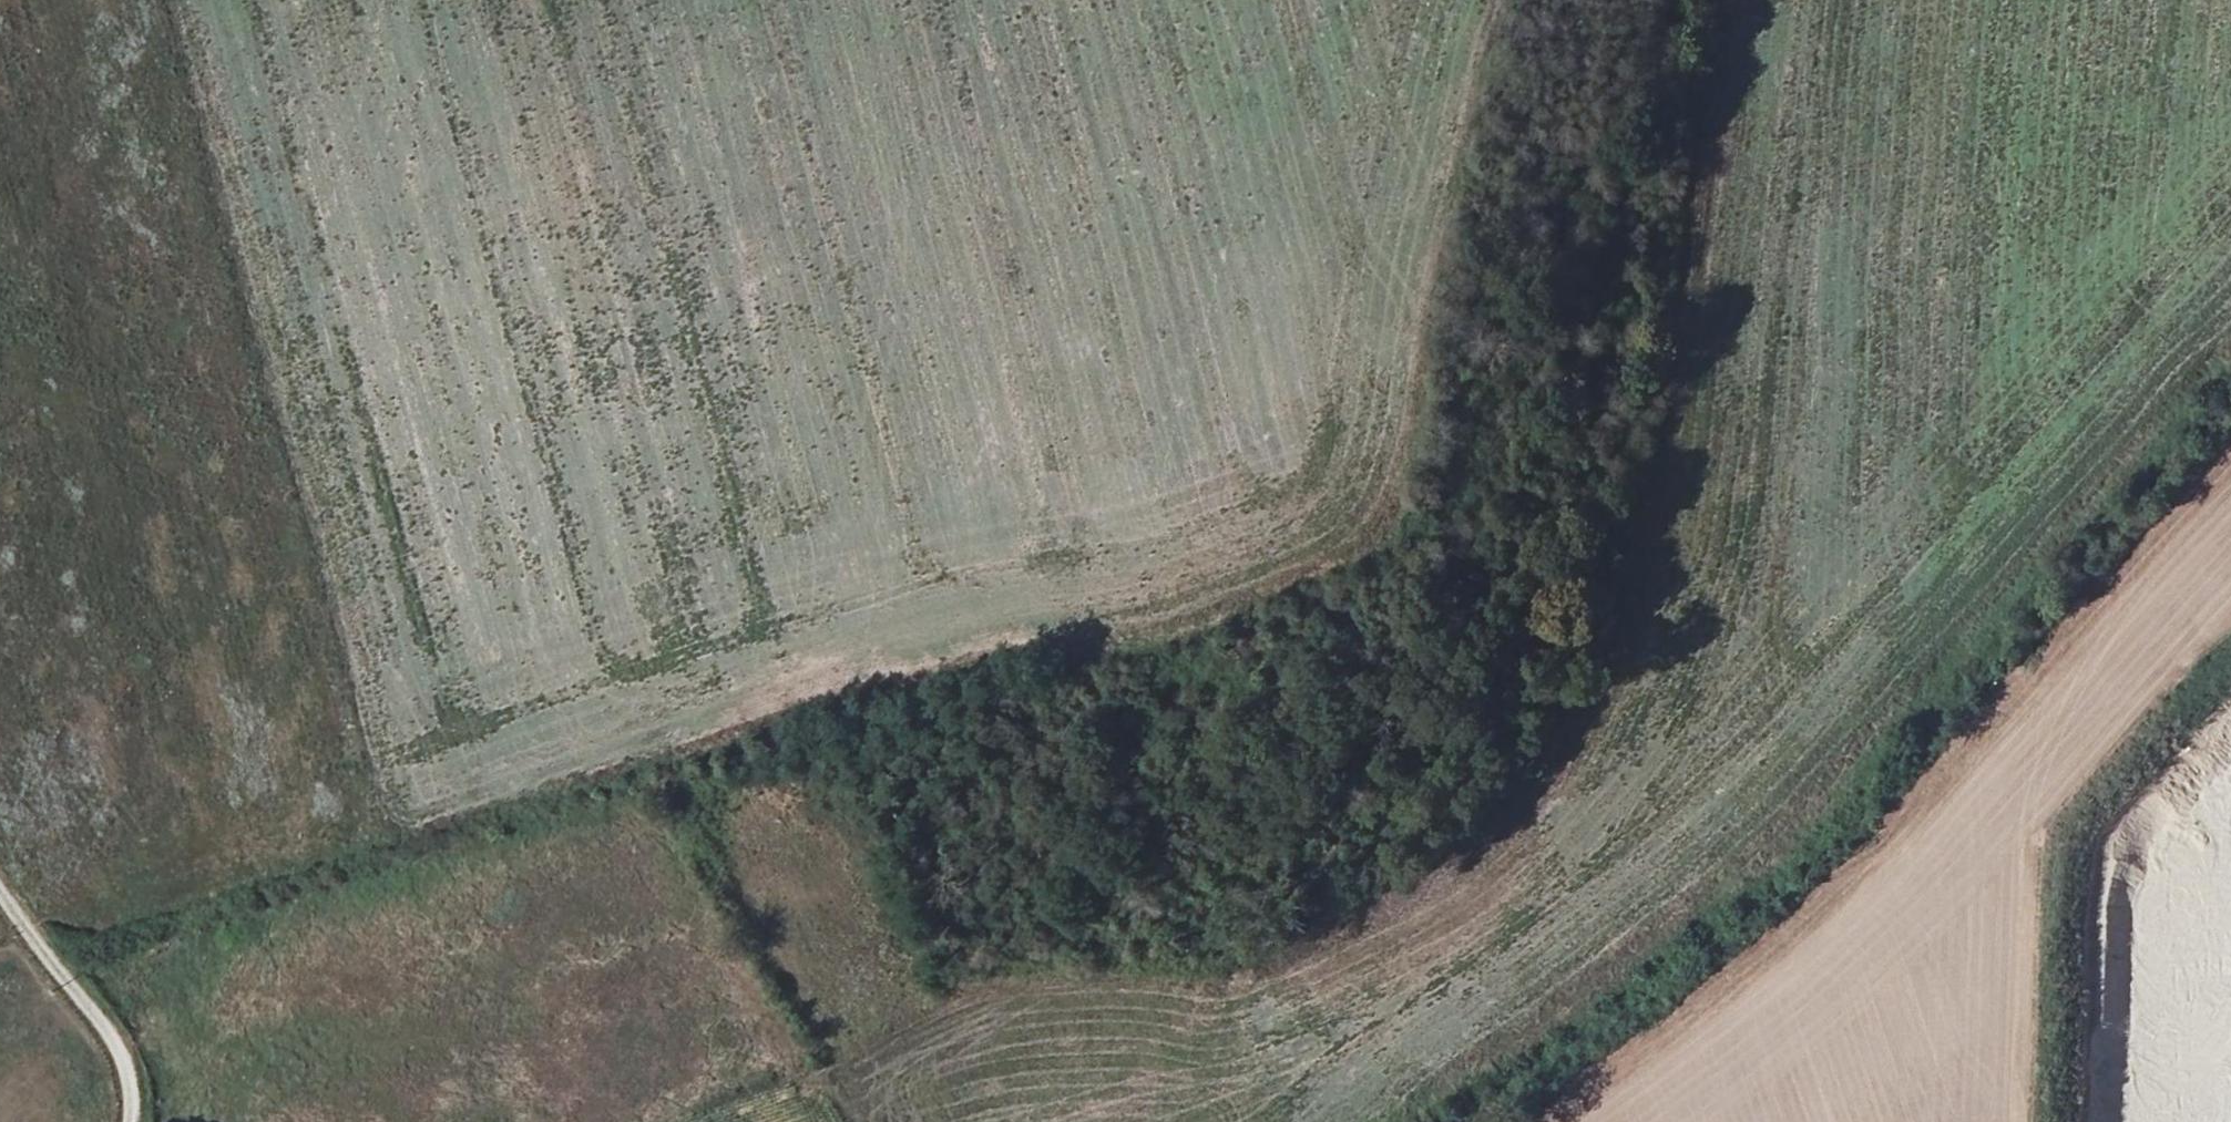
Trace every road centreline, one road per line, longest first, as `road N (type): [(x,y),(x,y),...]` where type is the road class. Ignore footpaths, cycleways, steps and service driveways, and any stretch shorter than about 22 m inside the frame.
road 1 (track): [(0,890),(76,997),(125,1088),(124,1121)]

